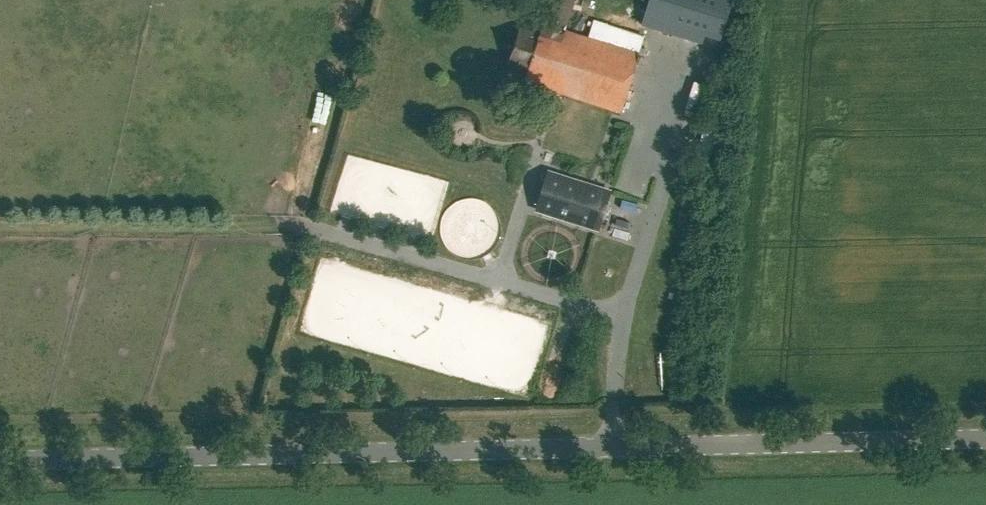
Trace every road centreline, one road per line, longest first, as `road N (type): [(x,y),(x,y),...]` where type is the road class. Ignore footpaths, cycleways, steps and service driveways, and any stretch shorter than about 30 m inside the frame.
road 1 (tertiary): [(0,462),(985,441)]

